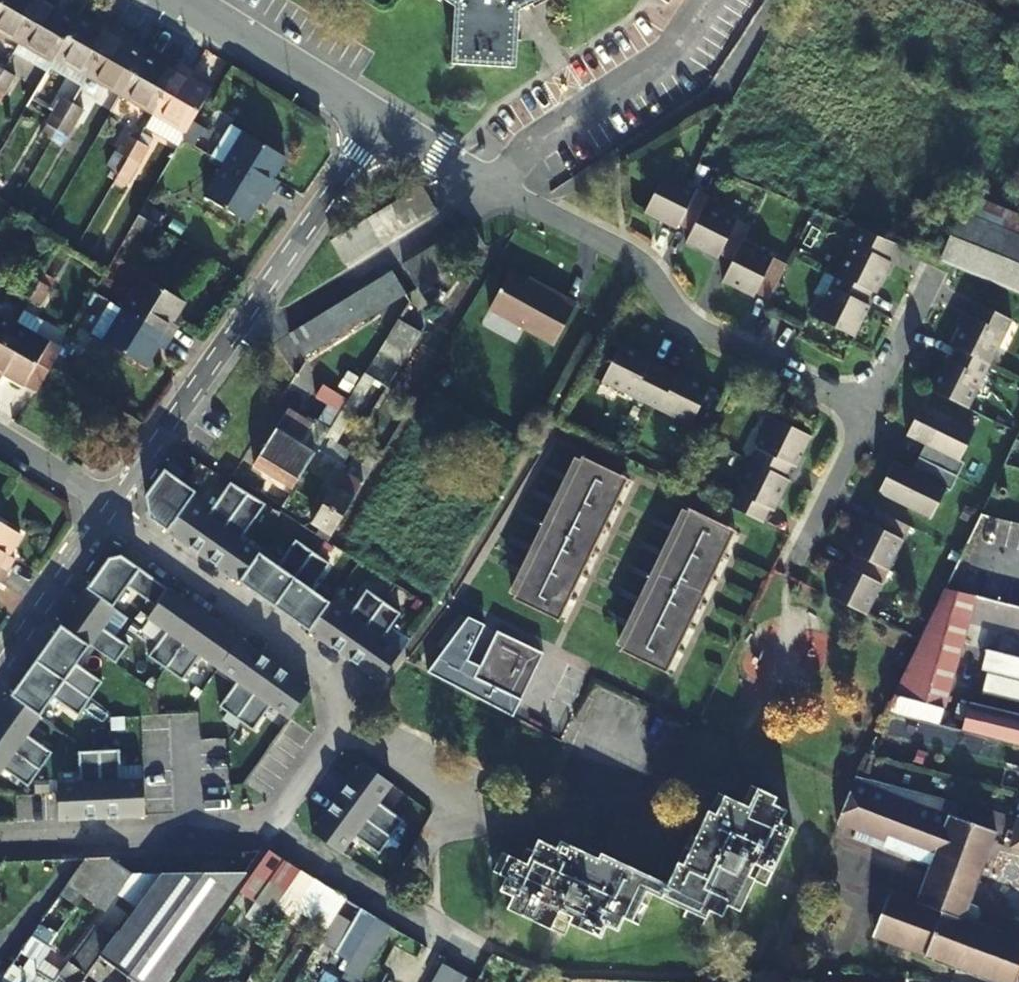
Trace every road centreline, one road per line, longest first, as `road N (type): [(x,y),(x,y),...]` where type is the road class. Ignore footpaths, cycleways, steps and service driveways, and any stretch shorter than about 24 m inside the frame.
road 1 (residential): [(0,845),(261,825),(358,692),(103,517)]
road 2 (residential): [(111,505),(381,124)]
road 3 (residential): [(869,411),(699,329),(636,259),(498,191)]
road 4 (residential): [(498,191),(538,139),(675,43),(704,0)]
road 5 (residential): [(179,0),(381,124)]
road 6 (residential): [(0,668),(103,517)]
road 7 (residential): [(869,411),(795,568)]
road 8 (residential): [(933,278),(869,411)]
road 9 (residential): [(381,124),(498,191)]
road 10 (residential): [(111,505),(0,437)]

